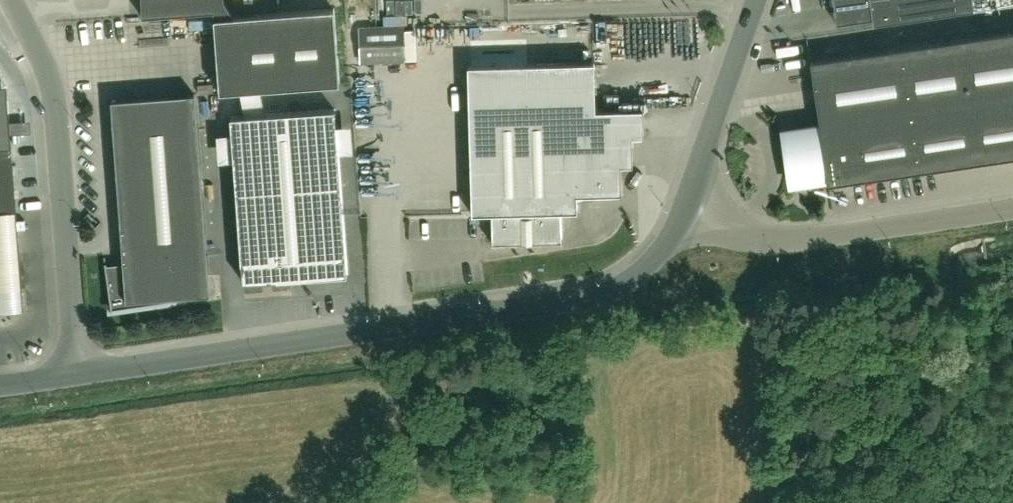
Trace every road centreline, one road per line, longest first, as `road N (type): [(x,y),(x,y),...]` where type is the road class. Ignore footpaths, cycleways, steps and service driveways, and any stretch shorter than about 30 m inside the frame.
road 1 (unclassified): [(79,379),(590,295),(643,269),(677,222)]
road 2 (unclassified): [(79,379),(54,94),(11,0)]
road 3 (unclassified): [(1012,212),(839,234),(765,235),(677,222)]
road 4 (unclassified): [(677,222),(757,0)]

